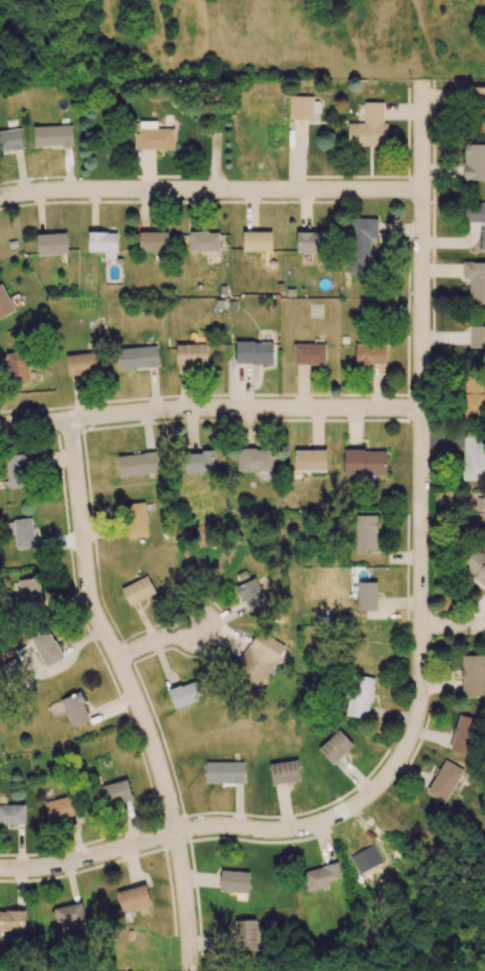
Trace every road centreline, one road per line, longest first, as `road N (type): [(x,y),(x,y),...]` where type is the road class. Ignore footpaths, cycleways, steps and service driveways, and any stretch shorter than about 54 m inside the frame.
road 1 (residential): [(344,811),(393,768),(420,699),(422,84)]
road 2 (residential): [(191,970),(164,786),(88,594),(70,420)]
road 3 (residential): [(422,191),(70,189),(0,197)]
road 4 (residential): [(421,409),(202,409),(0,424)]
road 5 (residential): [(344,811),(305,826),(189,829),(66,863),(0,869)]

